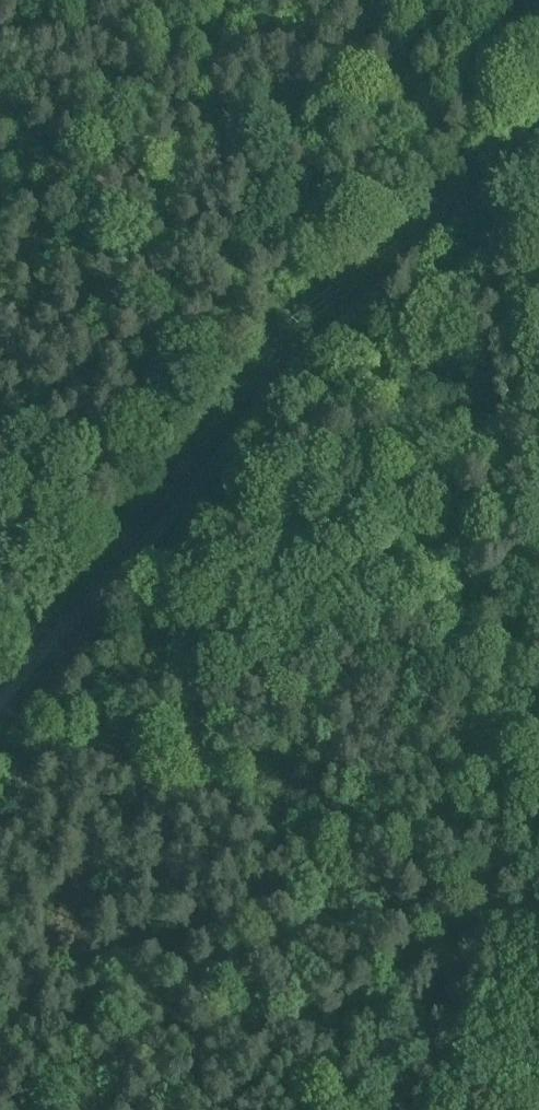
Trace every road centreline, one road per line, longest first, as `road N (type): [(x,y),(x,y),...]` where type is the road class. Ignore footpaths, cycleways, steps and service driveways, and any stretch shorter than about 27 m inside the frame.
road 1 (unclassified): [(538,133),(302,354),(0,717)]
road 2 (track): [(302,354),(336,452),(412,533),(441,587),(507,859),(538,935)]
road 3 (track): [(538,936),(401,872),(0,714)]

